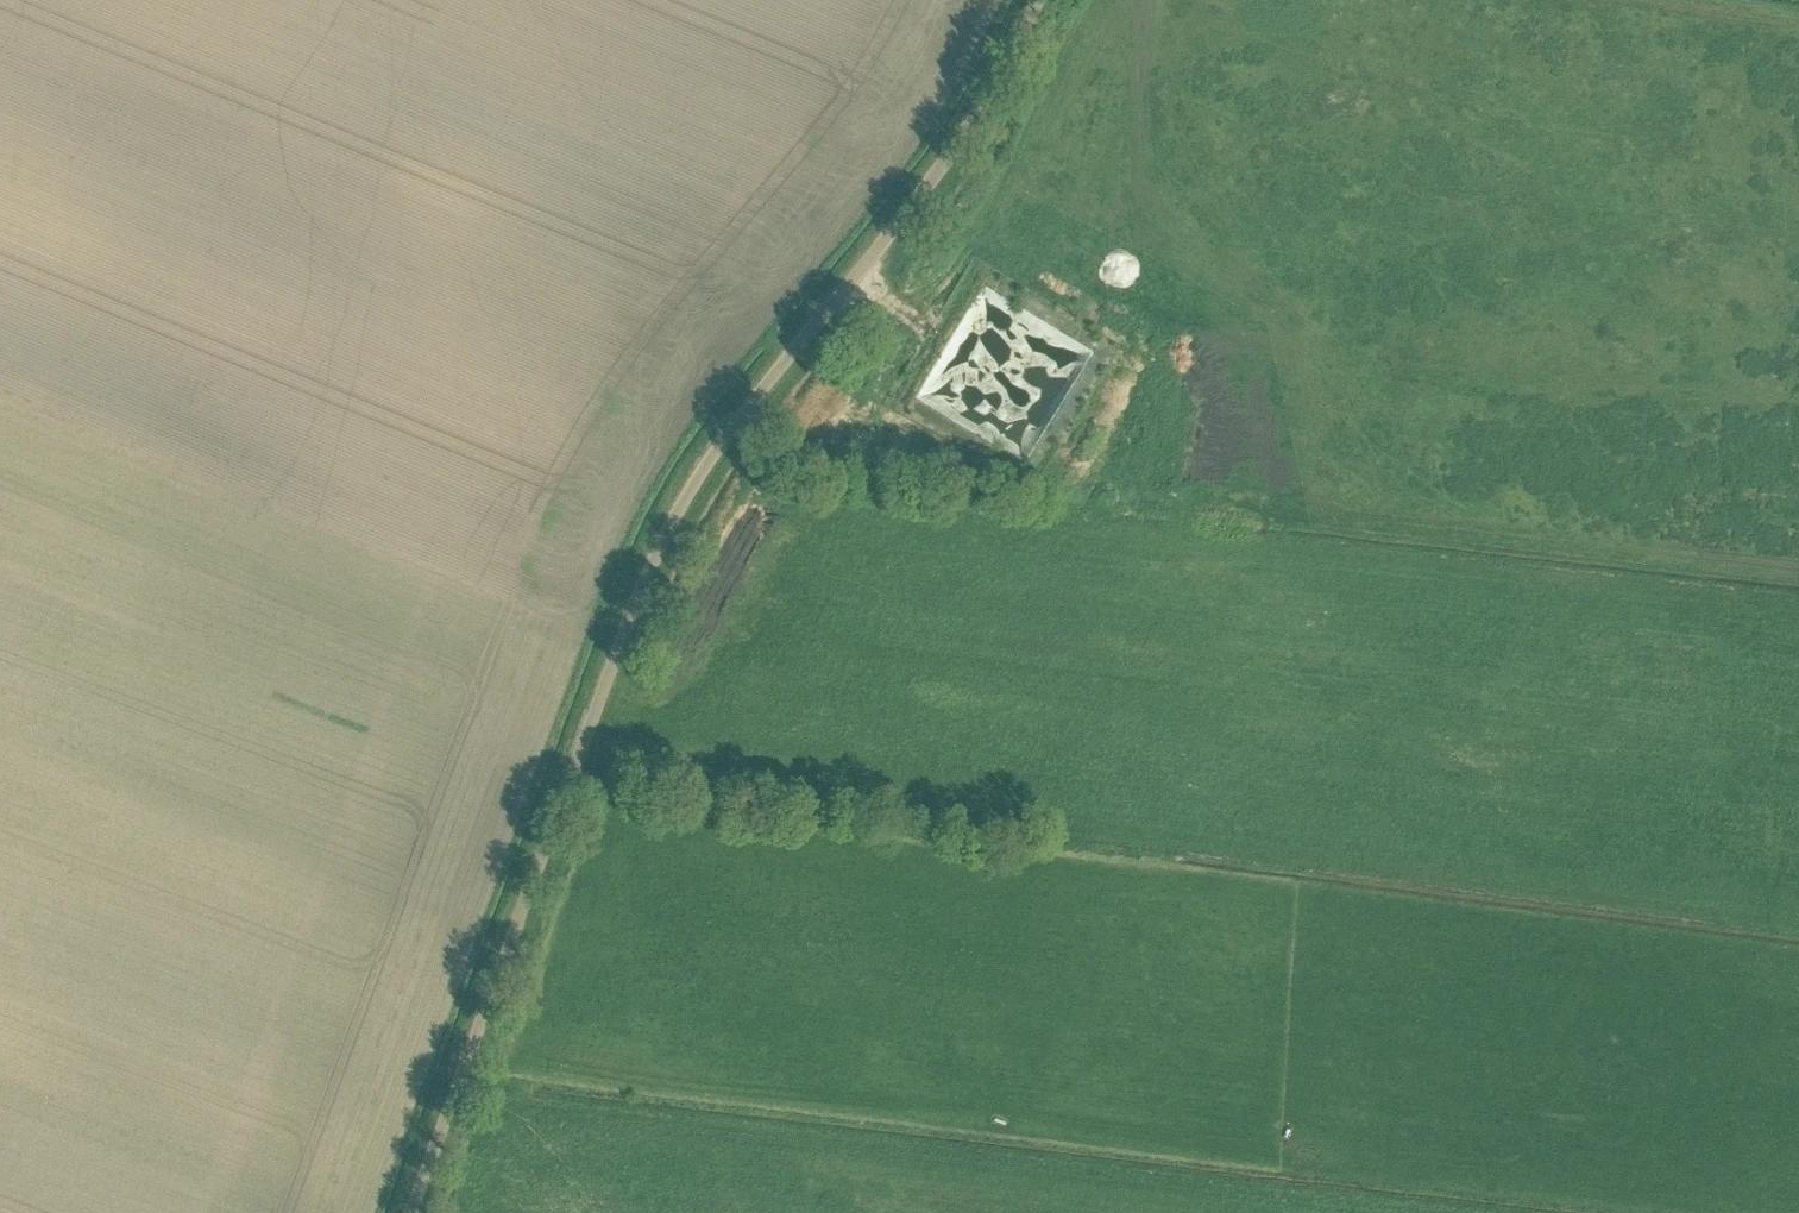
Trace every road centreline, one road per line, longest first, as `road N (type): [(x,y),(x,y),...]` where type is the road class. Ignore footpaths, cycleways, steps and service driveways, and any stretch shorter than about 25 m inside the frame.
road 1 (unclassified): [(407,1212),(645,573),(683,497),(940,162),(1032,0)]

